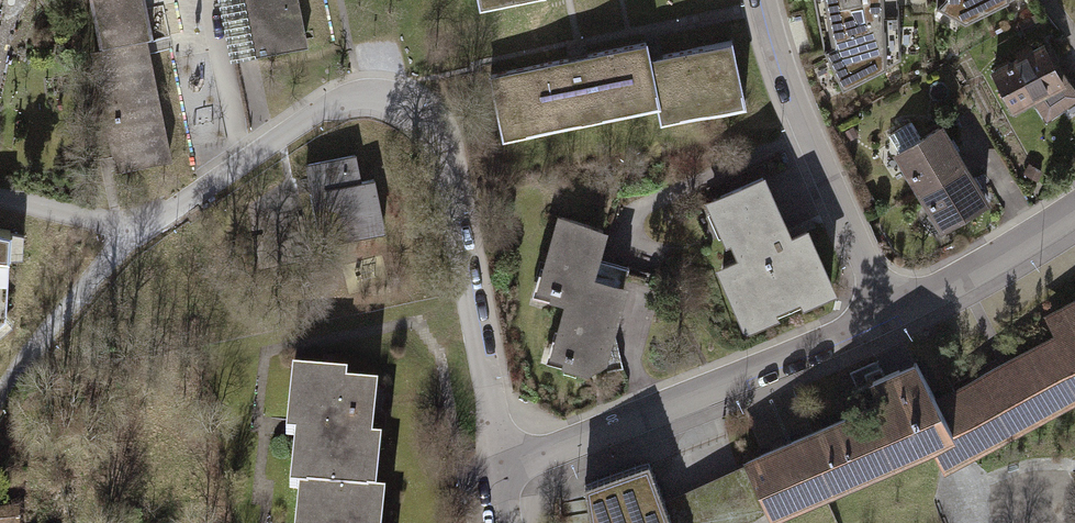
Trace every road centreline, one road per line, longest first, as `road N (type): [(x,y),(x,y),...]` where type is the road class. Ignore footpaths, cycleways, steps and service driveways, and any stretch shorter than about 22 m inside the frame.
road 1 (residential): [(503,468),(441,163),(428,133),(404,110),(349,98),(324,105),(143,223),(0,198)]
road 2 (residential): [(886,307),(503,468)]
road 3 (residential): [(886,307),(800,110),(763,0)]
road 4 (track): [(143,223),(21,366),(0,403)]
road 5 (residential): [(1074,208),(1012,249),(886,307)]

